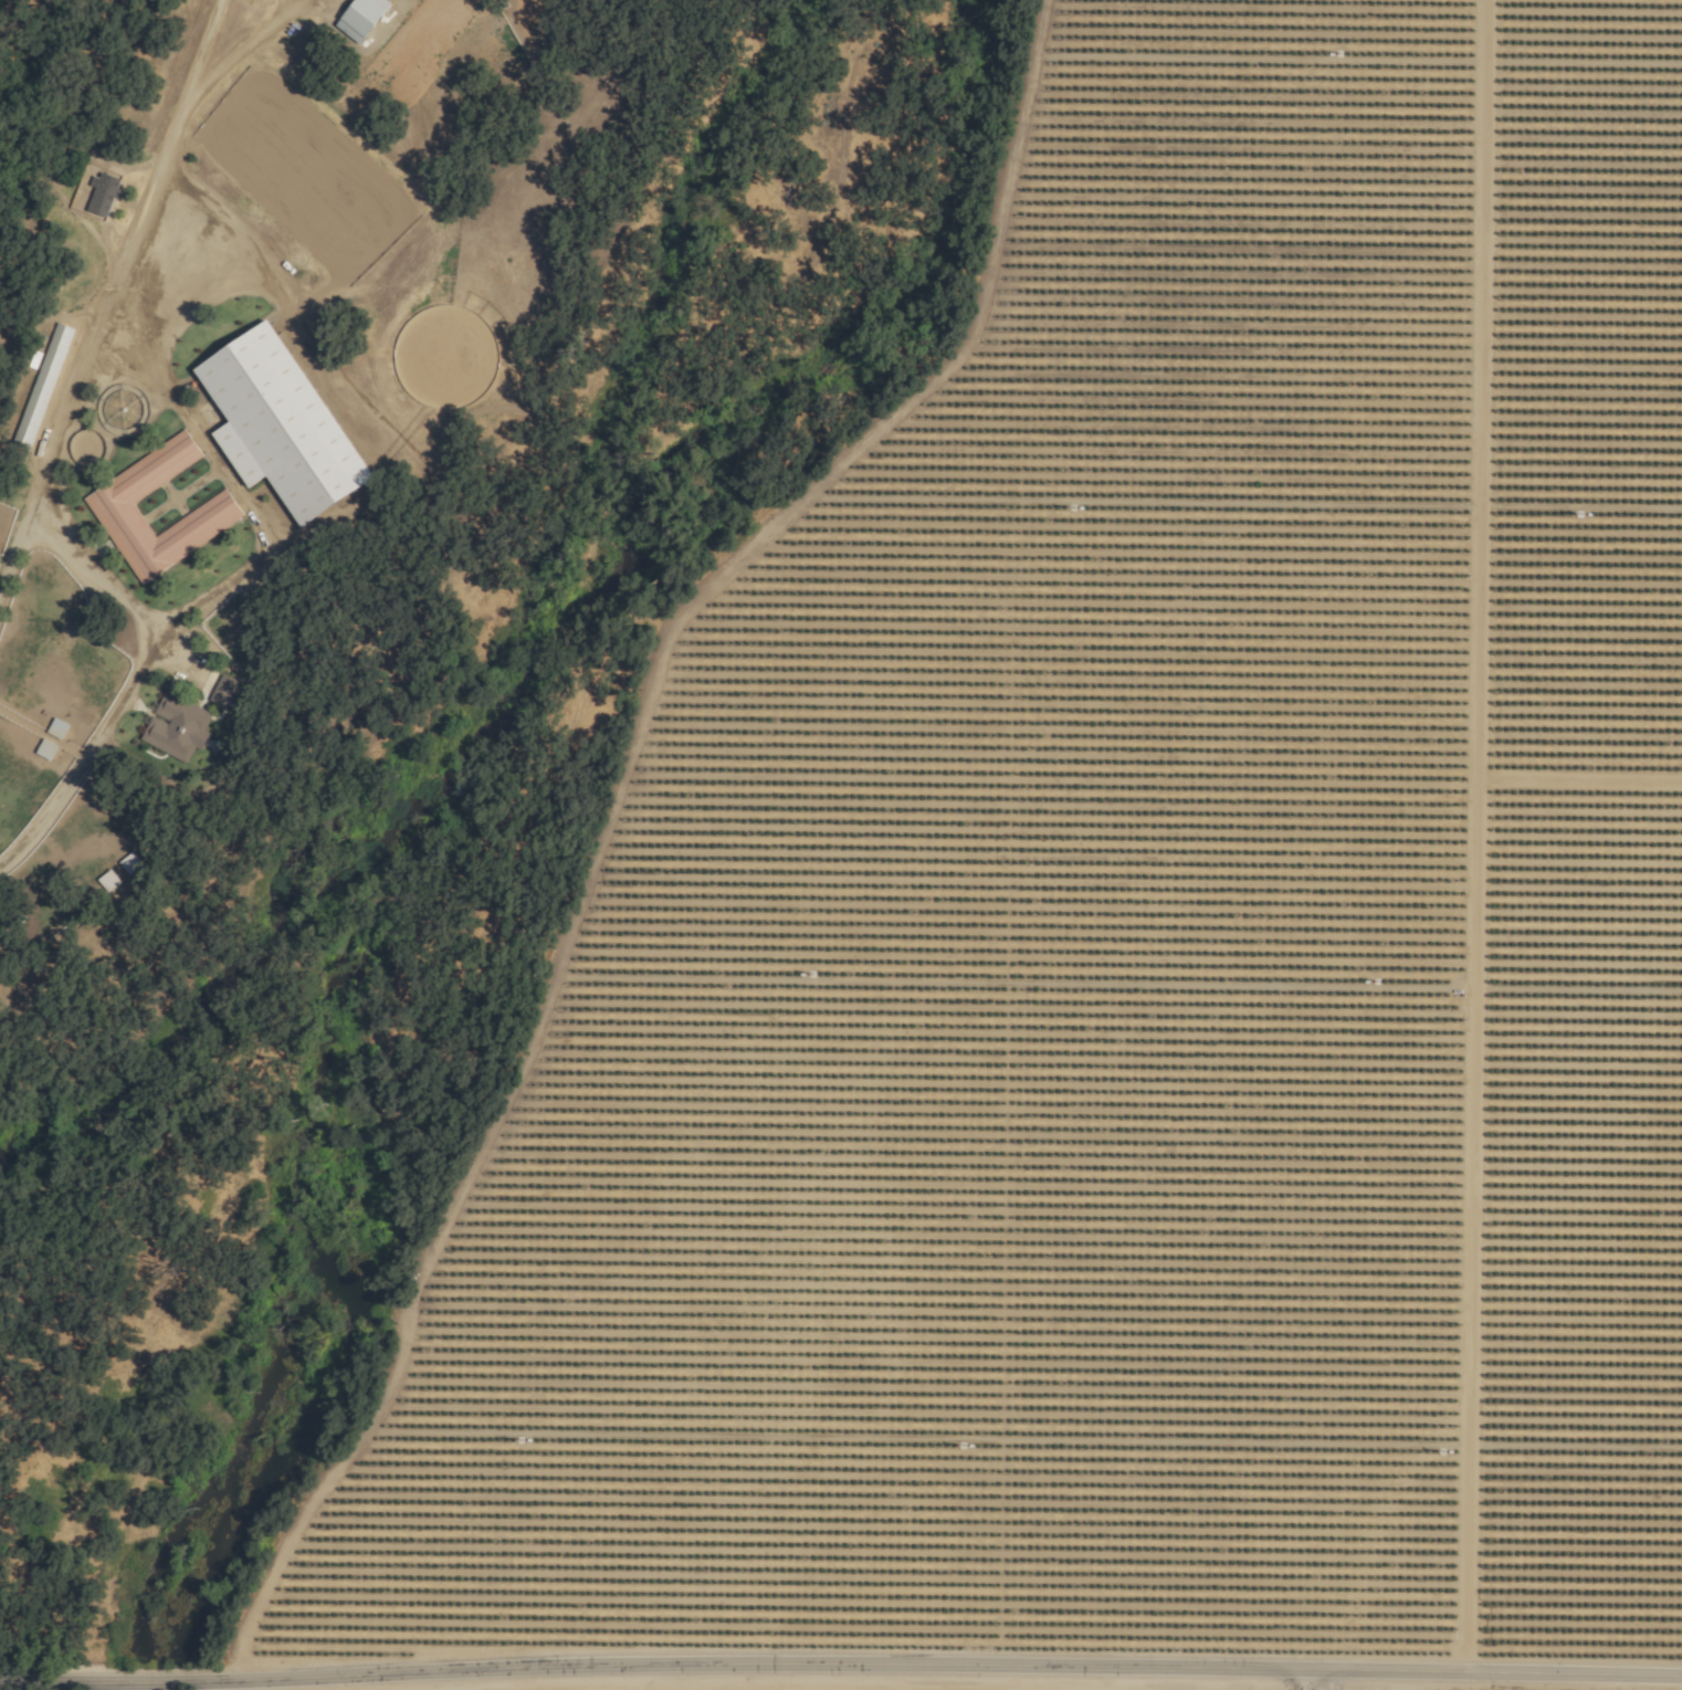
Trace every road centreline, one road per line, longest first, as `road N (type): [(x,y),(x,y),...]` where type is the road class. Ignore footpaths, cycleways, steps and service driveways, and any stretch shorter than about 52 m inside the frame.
road 1 (tertiary): [(0,1685),(895,1675),(1681,1684)]

